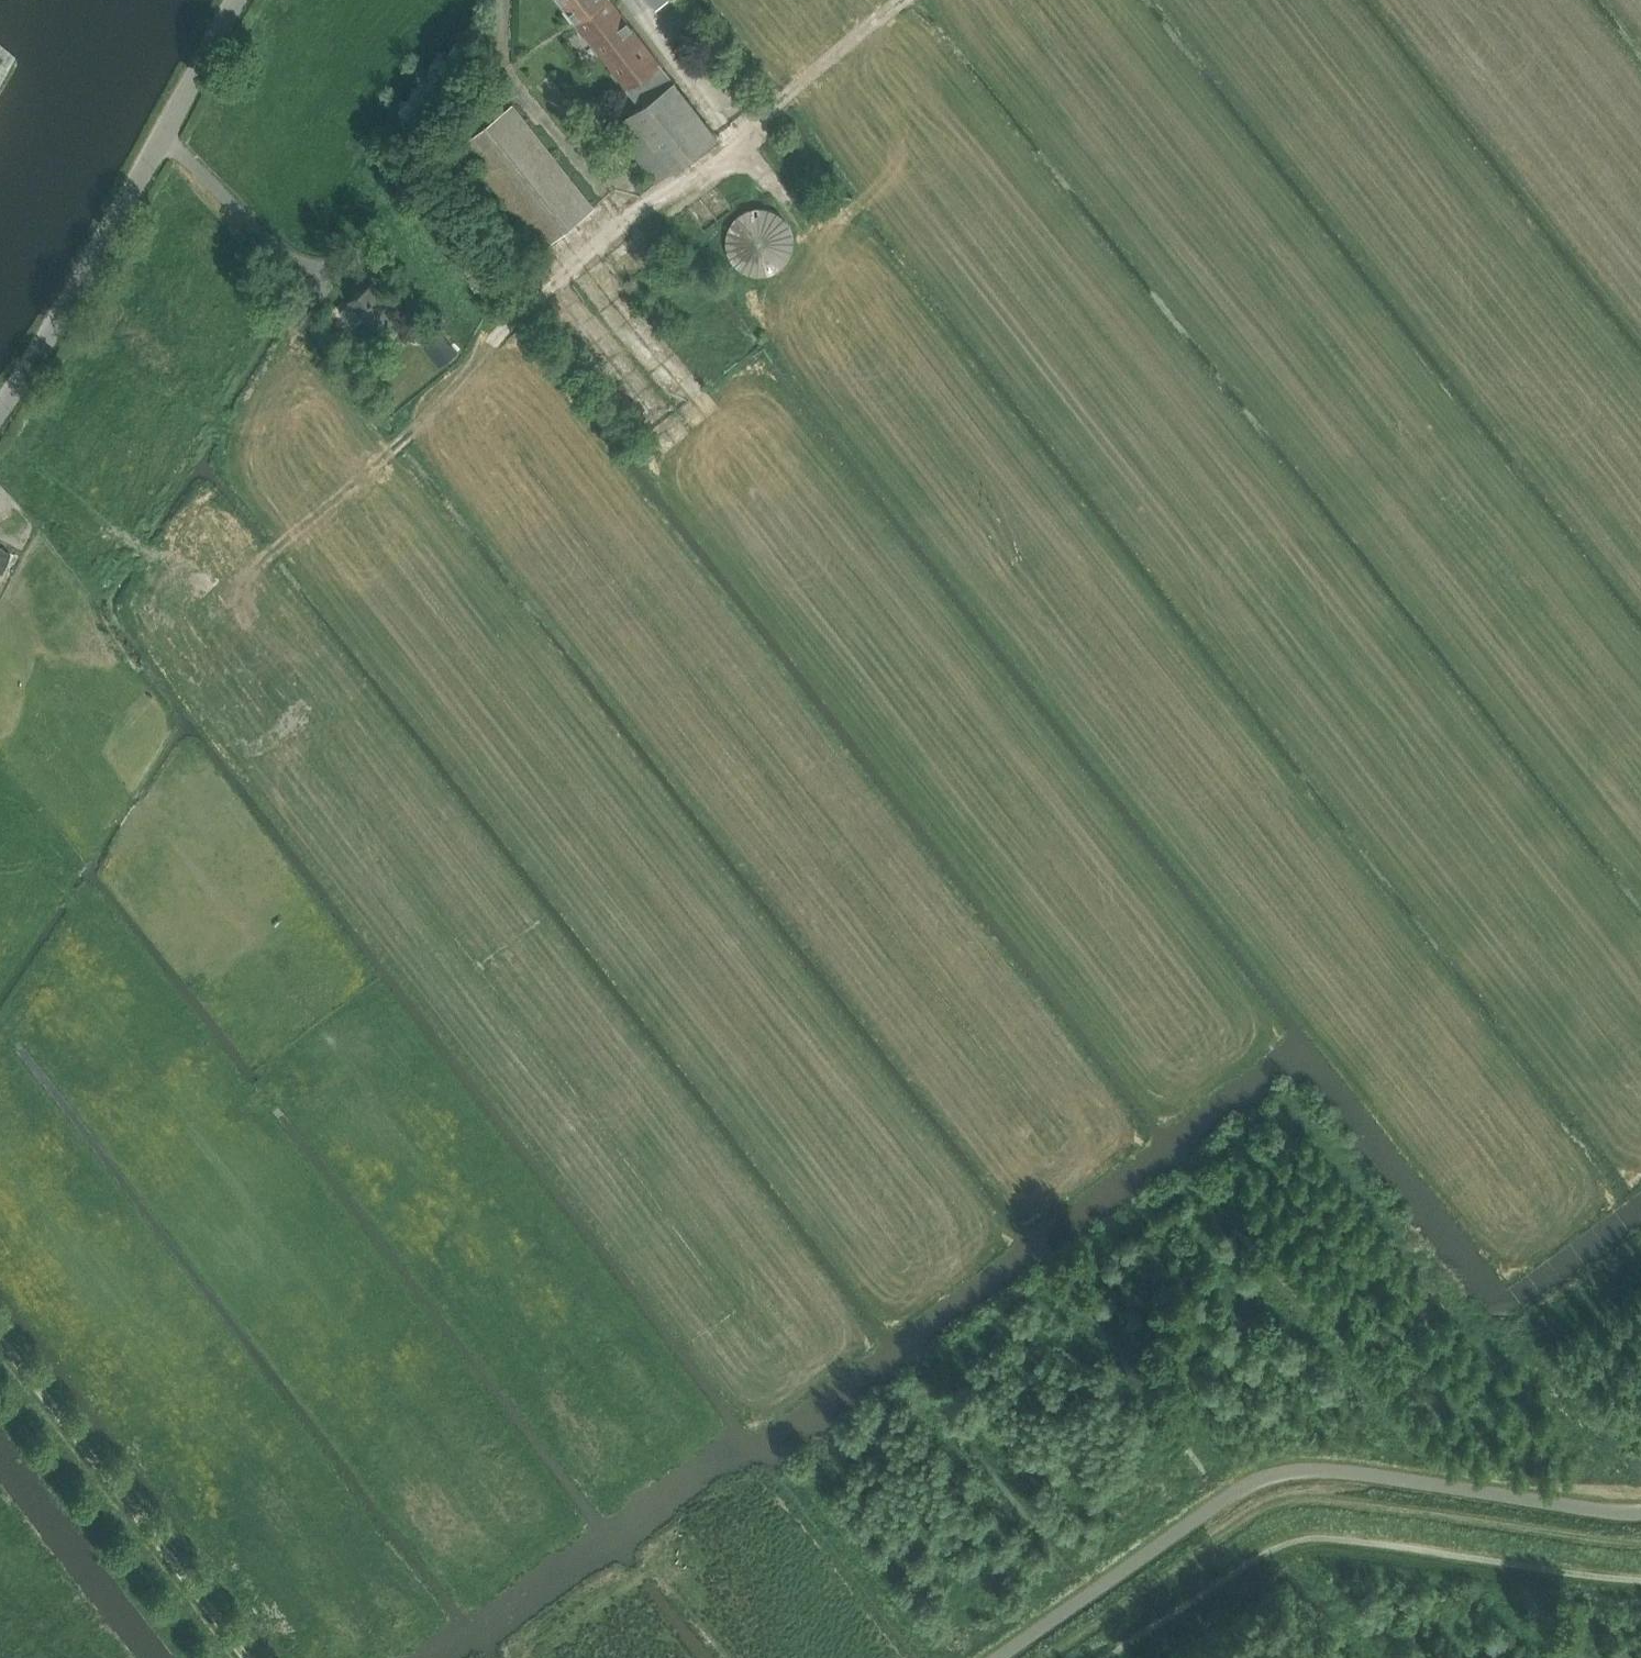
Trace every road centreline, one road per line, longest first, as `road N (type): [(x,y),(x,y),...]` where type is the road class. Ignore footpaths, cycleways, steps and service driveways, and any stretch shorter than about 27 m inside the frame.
road 1 (residential): [(0,410),(239,0)]
road 2 (track): [(907,0),(563,276)]
road 3 (track): [(0,1338),(245,1657)]

